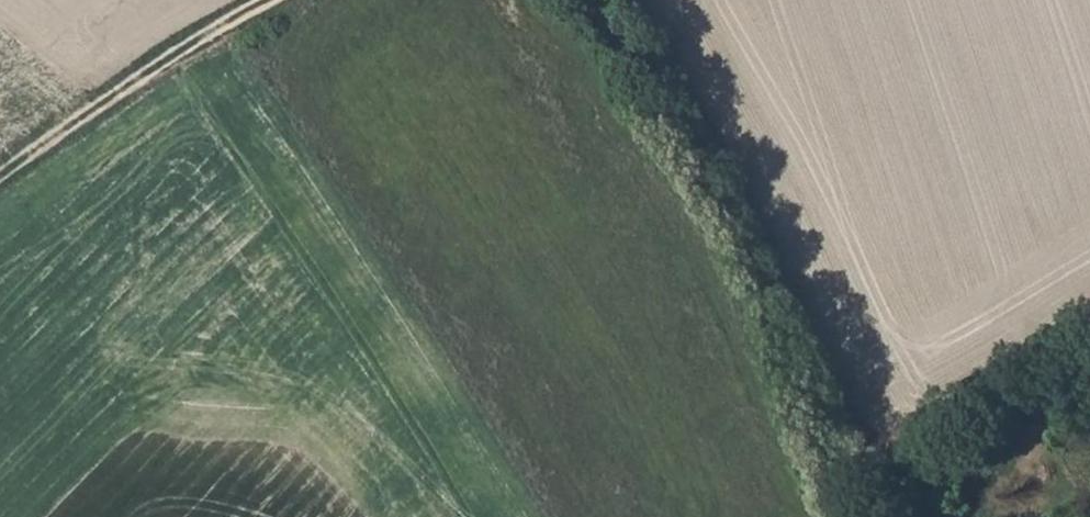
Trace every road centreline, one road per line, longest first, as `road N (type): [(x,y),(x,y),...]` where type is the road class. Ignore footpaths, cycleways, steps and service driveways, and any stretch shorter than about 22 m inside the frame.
road 1 (track): [(599,0),(657,72),(792,313),(857,516)]
road 2 (track): [(276,0),(67,128),(0,182)]

